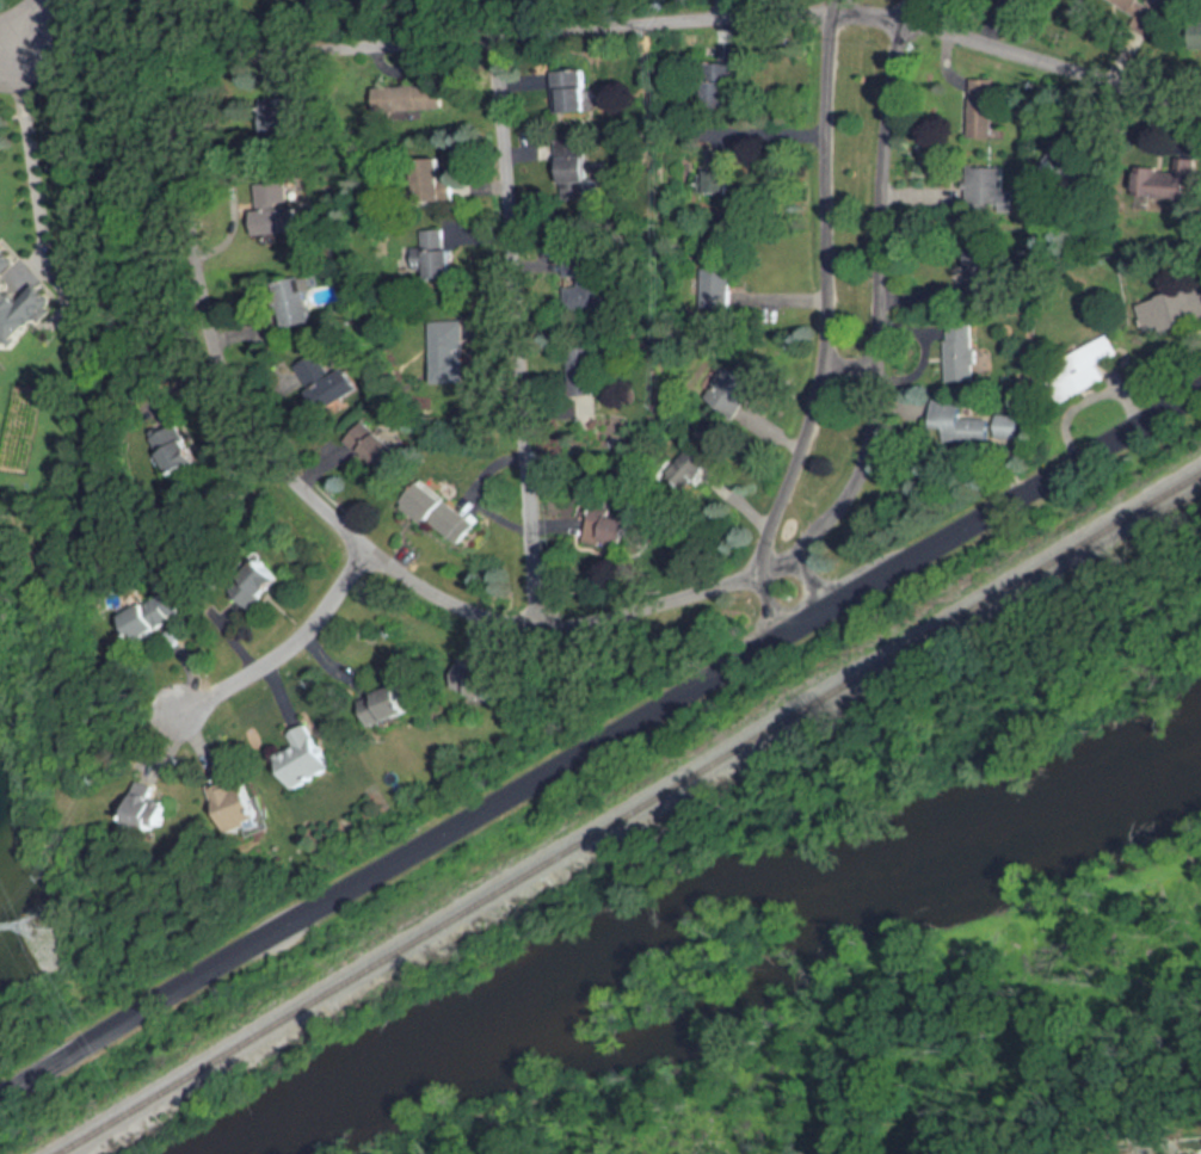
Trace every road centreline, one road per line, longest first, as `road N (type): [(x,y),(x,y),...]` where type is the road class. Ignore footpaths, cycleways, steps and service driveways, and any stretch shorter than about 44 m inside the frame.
road 1 (residential): [(1200,100),(1148,93),(903,20),(831,12),(257,47),(216,60),(183,86)]
road 2 (tertiary): [(823,610),(0,1101)]
road 3 (residential): [(540,627),(472,612),(429,590),(303,486),(252,426),(214,347),(191,246),(174,124),(183,86)]
road 4 (residential): [(836,0),(817,389),(764,554),(784,631)]
road 5 (residential): [(823,610),(801,551),(866,461),(889,85),(910,0)]
road 6 (residential): [(540,627),(499,30)]
road 7 (tertiary): [(1200,390),(823,610)]
road 8 (residential): [(374,550),(283,653),(180,708)]
road 9 (residential): [(540,627),(598,622),(764,570)]

